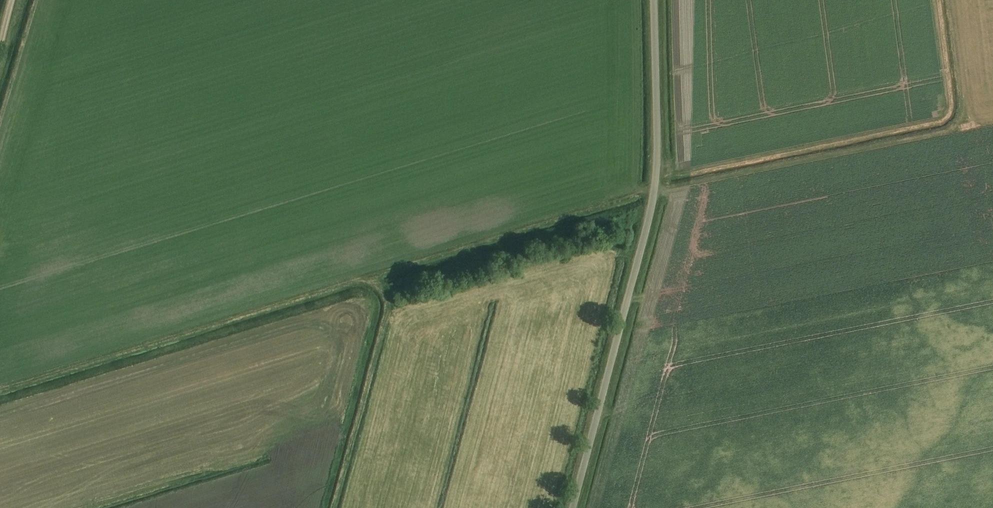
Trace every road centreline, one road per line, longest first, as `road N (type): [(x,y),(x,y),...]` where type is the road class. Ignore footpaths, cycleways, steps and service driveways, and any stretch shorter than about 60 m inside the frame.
road 1 (unclassified): [(573,507),(653,193),(653,0)]

